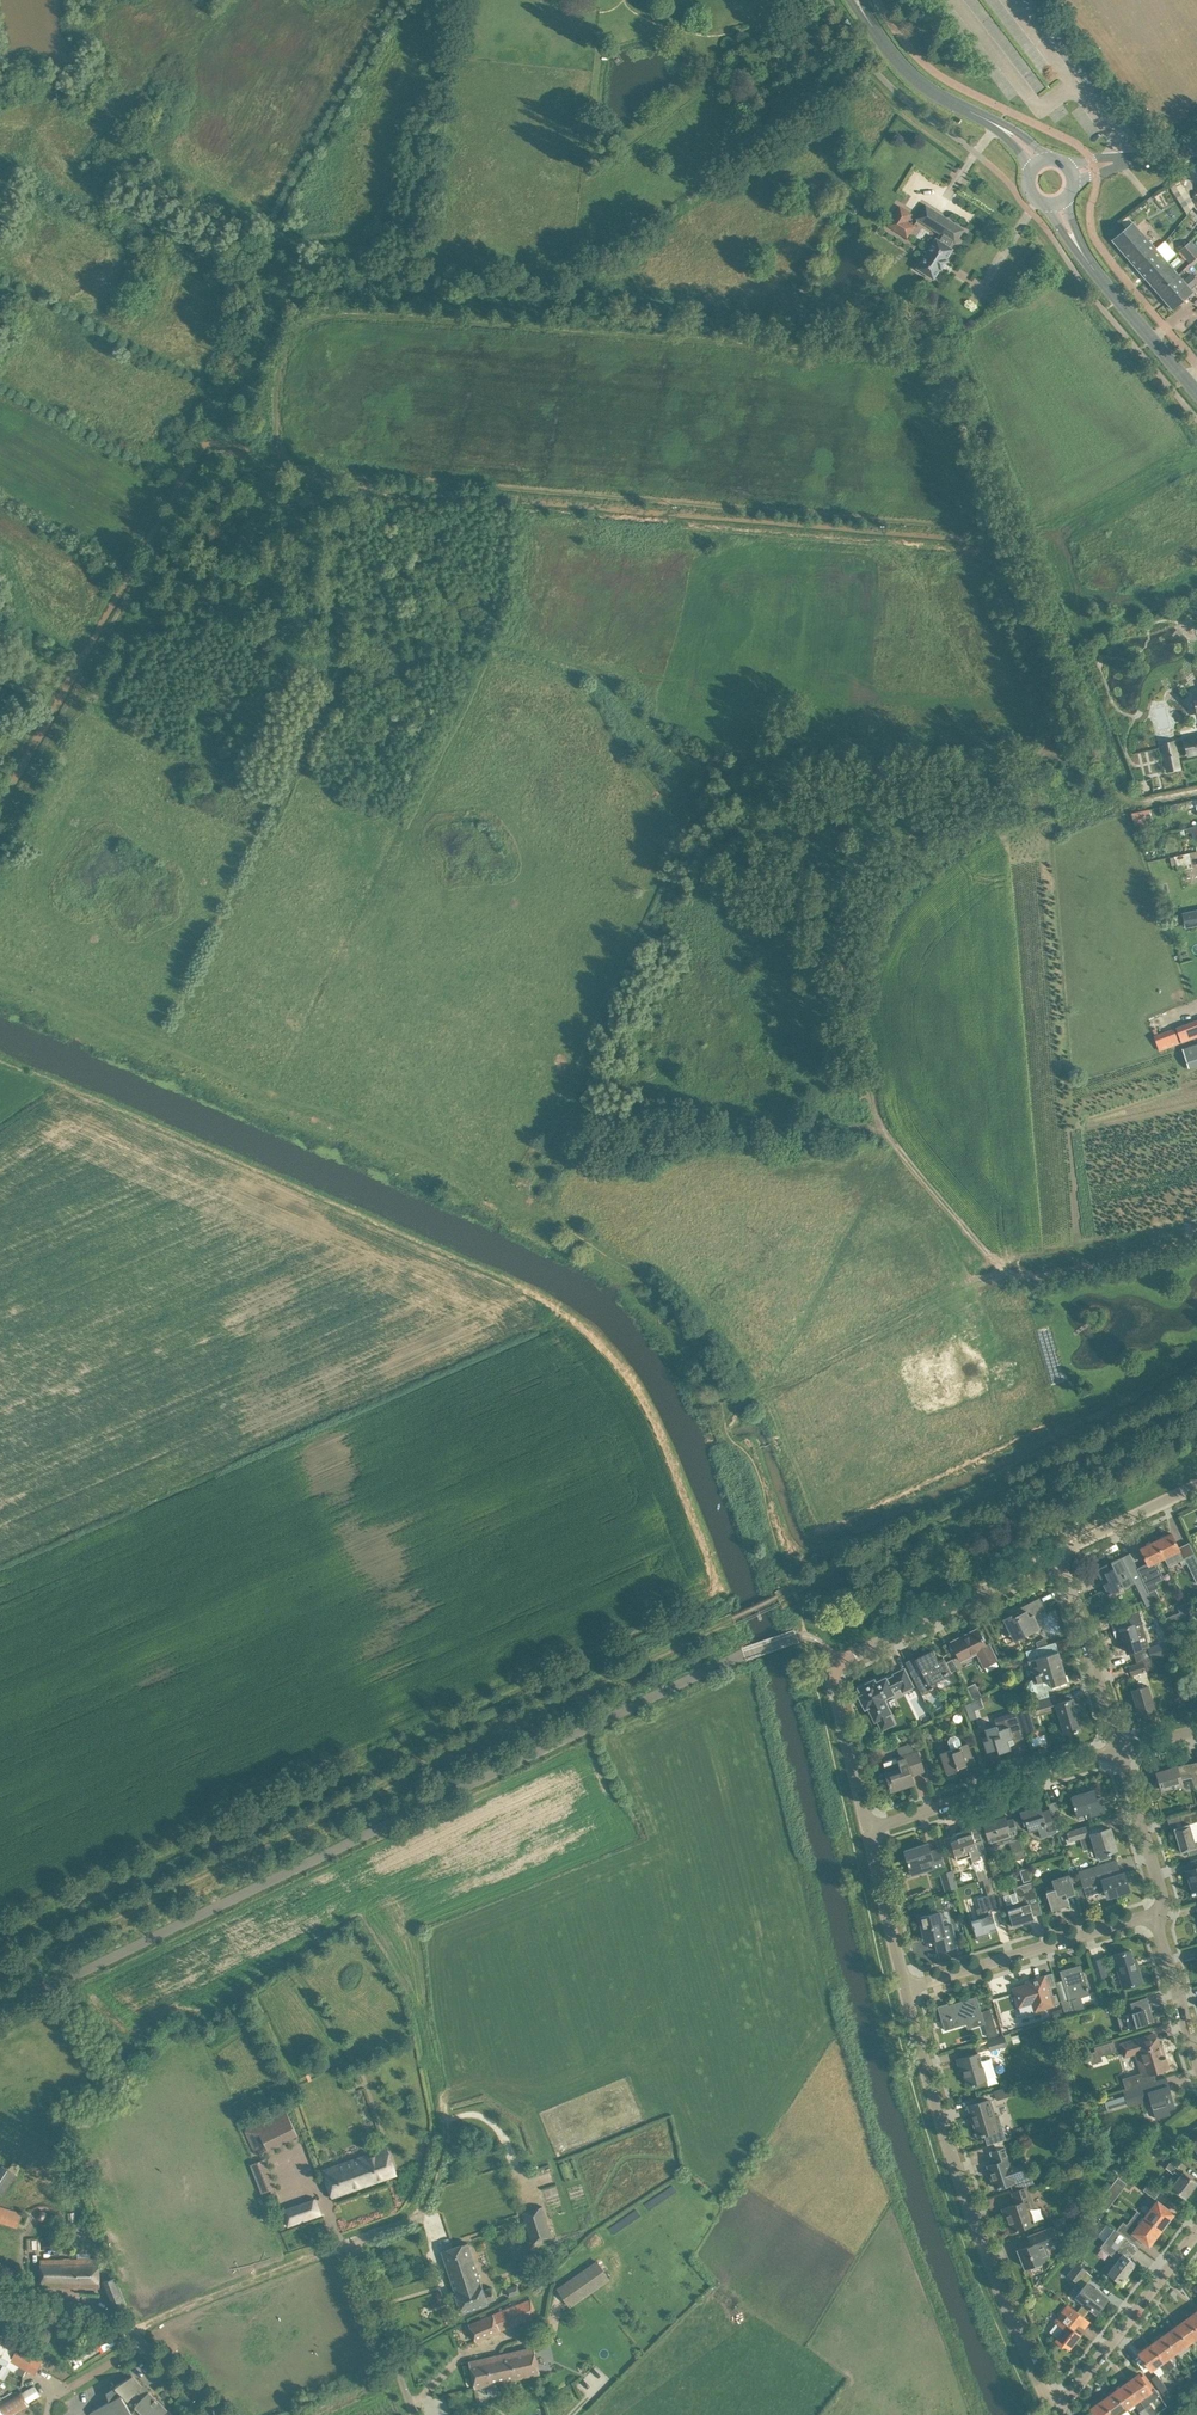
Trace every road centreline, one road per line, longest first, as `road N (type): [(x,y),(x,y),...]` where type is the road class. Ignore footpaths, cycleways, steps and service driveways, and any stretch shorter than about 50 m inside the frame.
road 1 (track): [(0,836),(130,596),(347,642),(499,650),(553,663),(597,682),(646,718),(756,759),(951,744),(1058,767),(1048,701),(977,521),(275,466),(277,357),(293,324),(238,286),(400,0)]
road 2 (track): [(1015,758),(937,813),(901,858),(870,937),(861,1010),(876,1122),(998,1265),(1019,1277),(1046,1278),(1196,1241)]
road 3 (track): [(0,1936),(683,1610)]
road 4 (residential): [(1055,2413),(998,2286),(903,1990)]
road 5 (residential): [(866,1830),(830,1677),(838,1646),(869,1646),(1048,1557)]
road 6 (residential): [(866,1830),(1119,1750)]
road 7 (unclassified): [(221,2414),(93,2309),(0,2280)]
road 8 (residential): [(903,1990),(1153,1916)]
road 9 (residential): [(1196,2231),(1055,2413)]
road 10 (residential): [(1119,1750),(1048,1557)]
road 11 (track): [(128,2330),(305,2262)]
road 12 (residential): [(414,2414),(354,2243)]
road 13 (residential): [(1153,1916),(1161,1887),(1119,1750)]
road 14 (residential): [(1048,1557),(1196,1484)]
road 15 (residential): [(903,1990),(866,1830)]
road 16 (residential): [(1196,2073),(1153,1916)]
road 17 (track): [(1058,767),(1134,801),(1196,790)]
road 18 (tertiary): [(967,110),(924,86),(877,34)]

